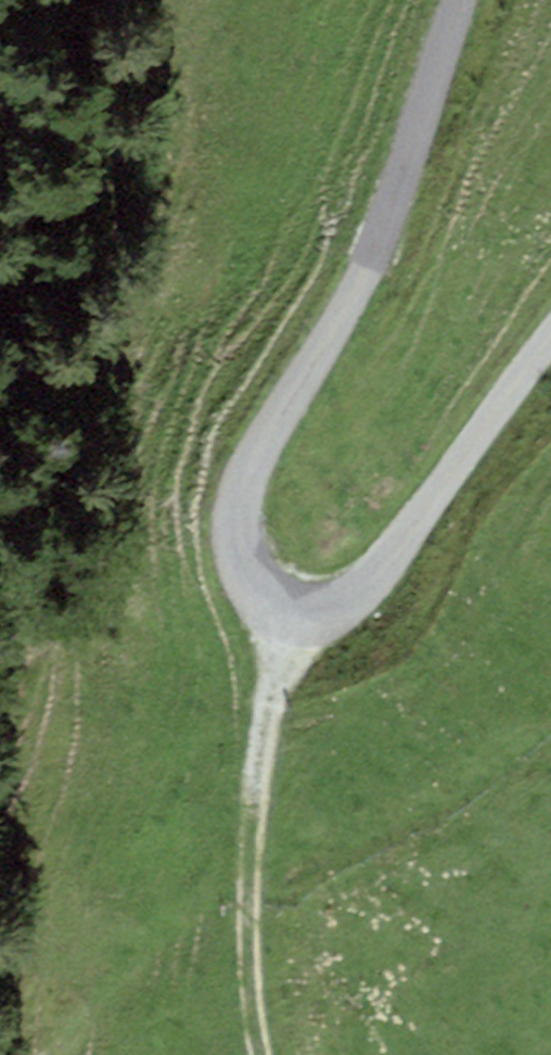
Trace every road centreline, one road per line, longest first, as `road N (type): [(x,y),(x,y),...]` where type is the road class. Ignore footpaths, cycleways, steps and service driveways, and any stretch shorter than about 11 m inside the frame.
road 1 (track): [(334,609),(295,609),(255,594),(231,516),(251,457),(367,271),(461,0)]
road 2 (track): [(550,338),(406,540),(334,609)]

